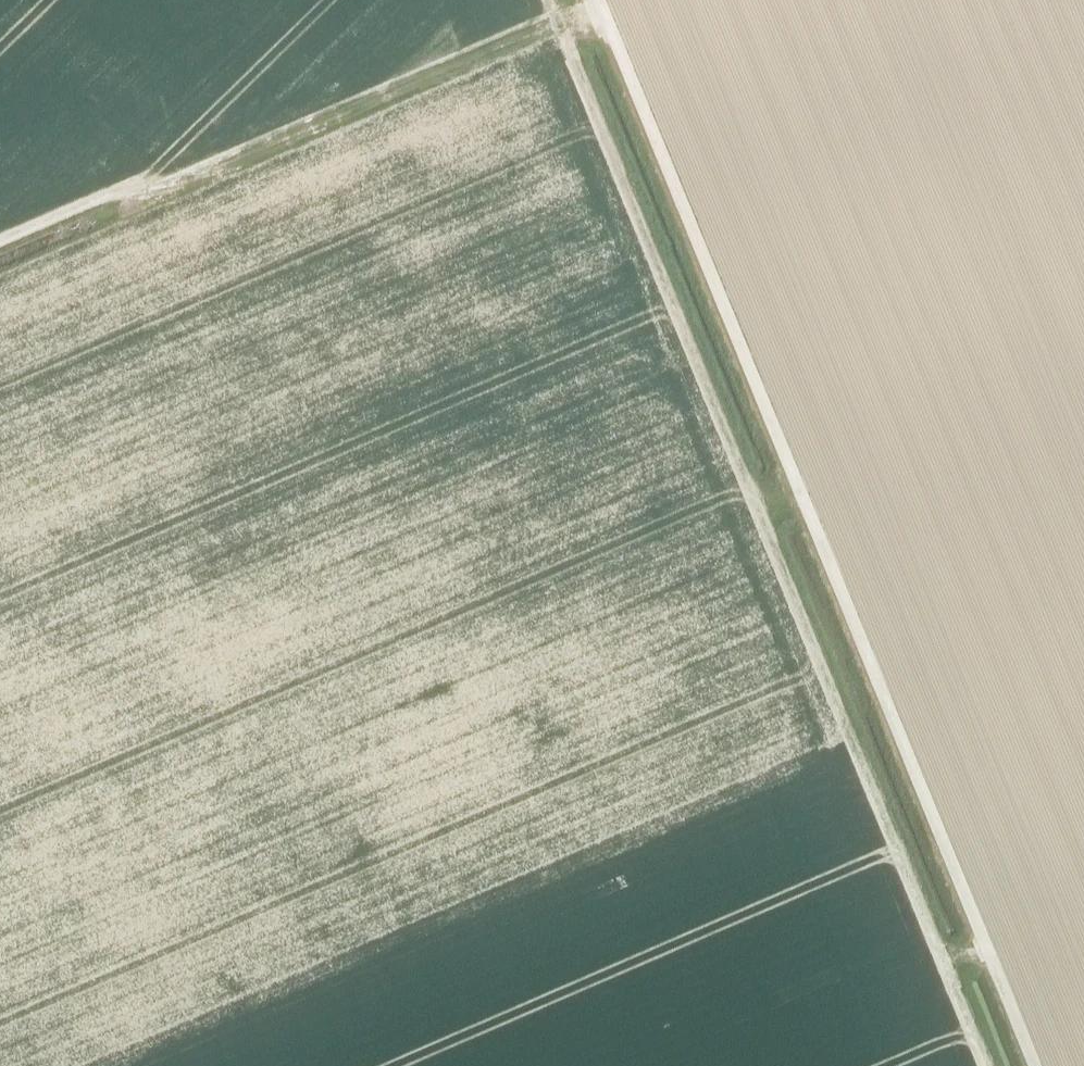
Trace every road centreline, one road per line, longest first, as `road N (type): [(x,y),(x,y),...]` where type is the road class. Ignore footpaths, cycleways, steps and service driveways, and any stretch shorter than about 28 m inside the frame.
road 1 (track): [(1021,1065),(941,875)]

